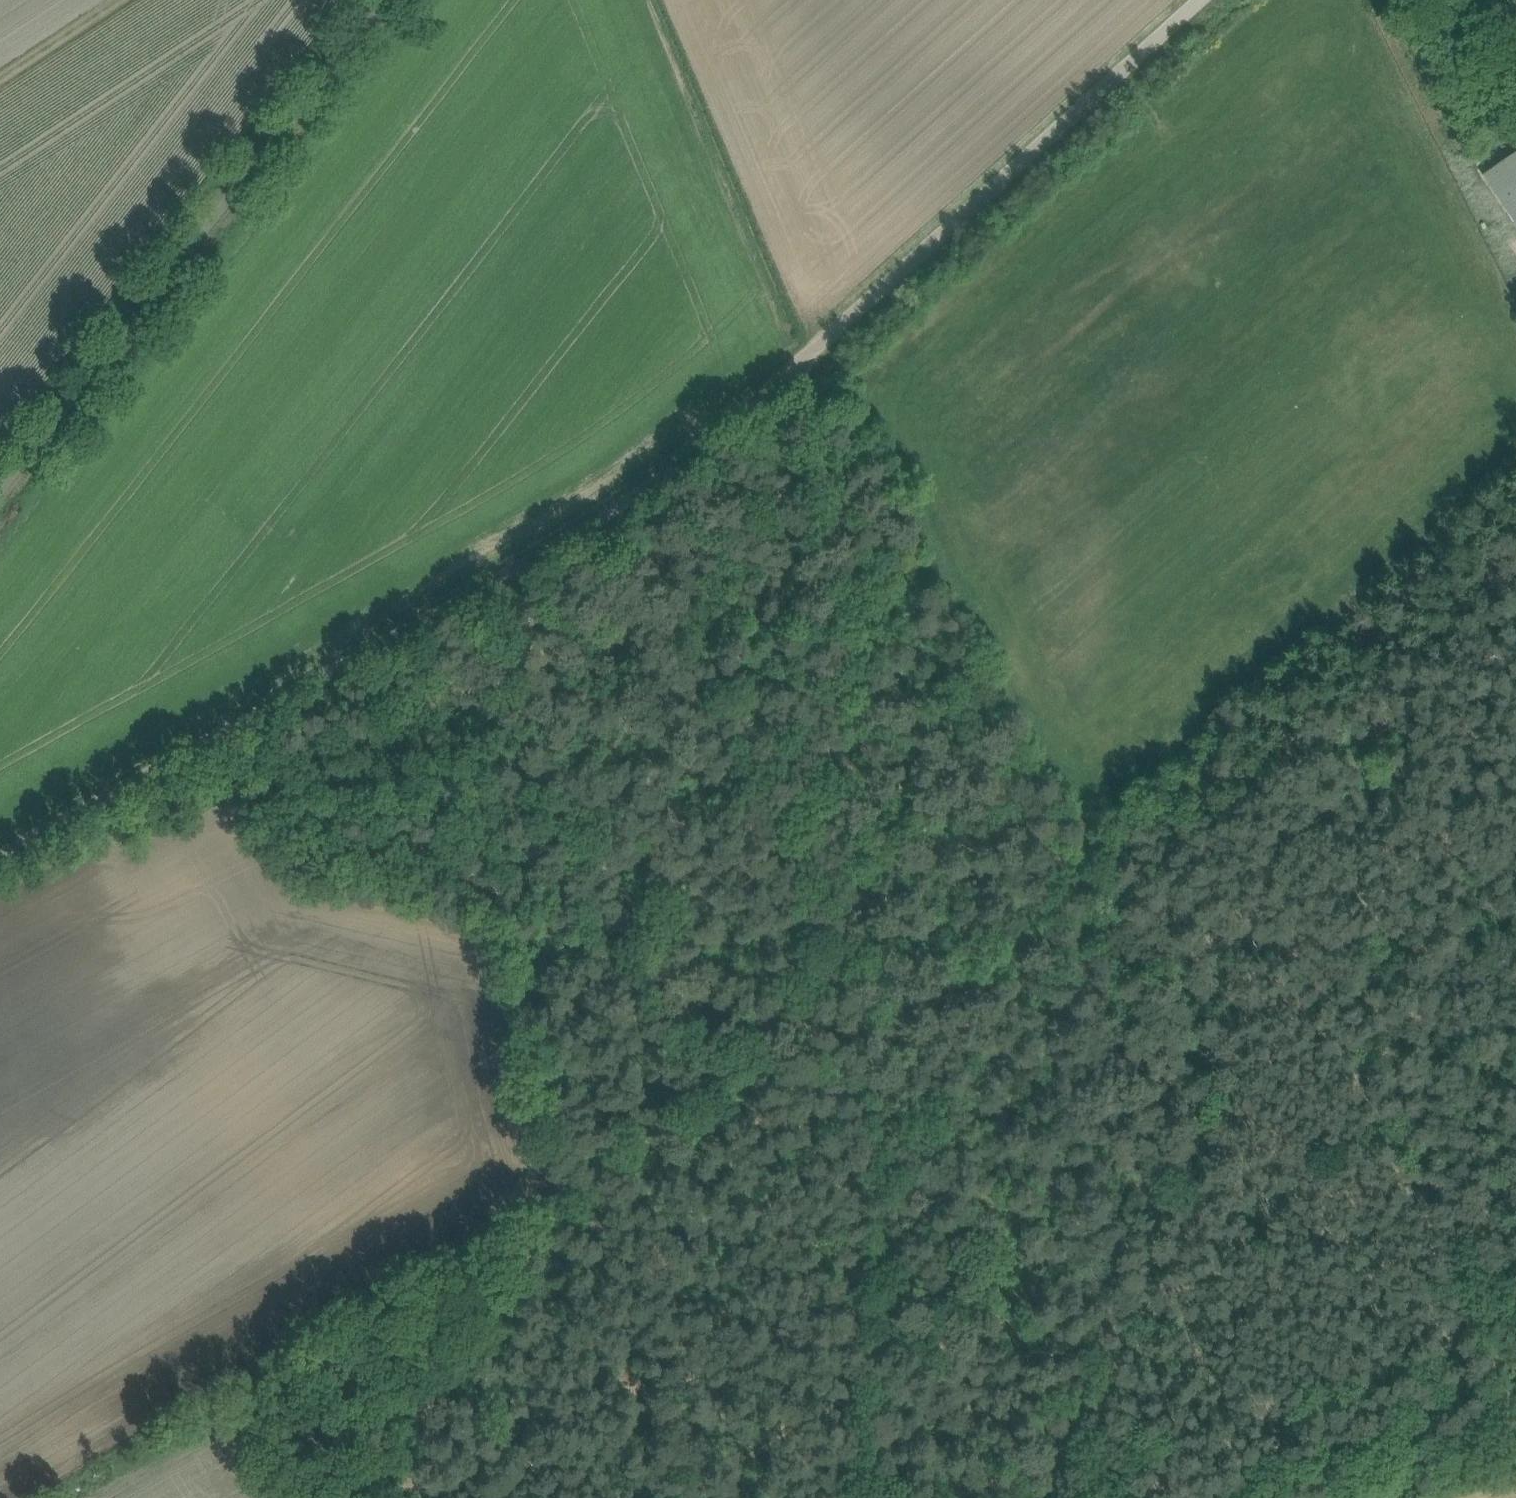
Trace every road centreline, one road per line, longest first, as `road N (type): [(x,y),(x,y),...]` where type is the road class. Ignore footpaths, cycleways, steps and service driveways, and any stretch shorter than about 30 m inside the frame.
road 1 (unclassified): [(0,856),(368,653),(658,481),(1200,0)]
road 2 (track): [(0,80),(122,0)]

